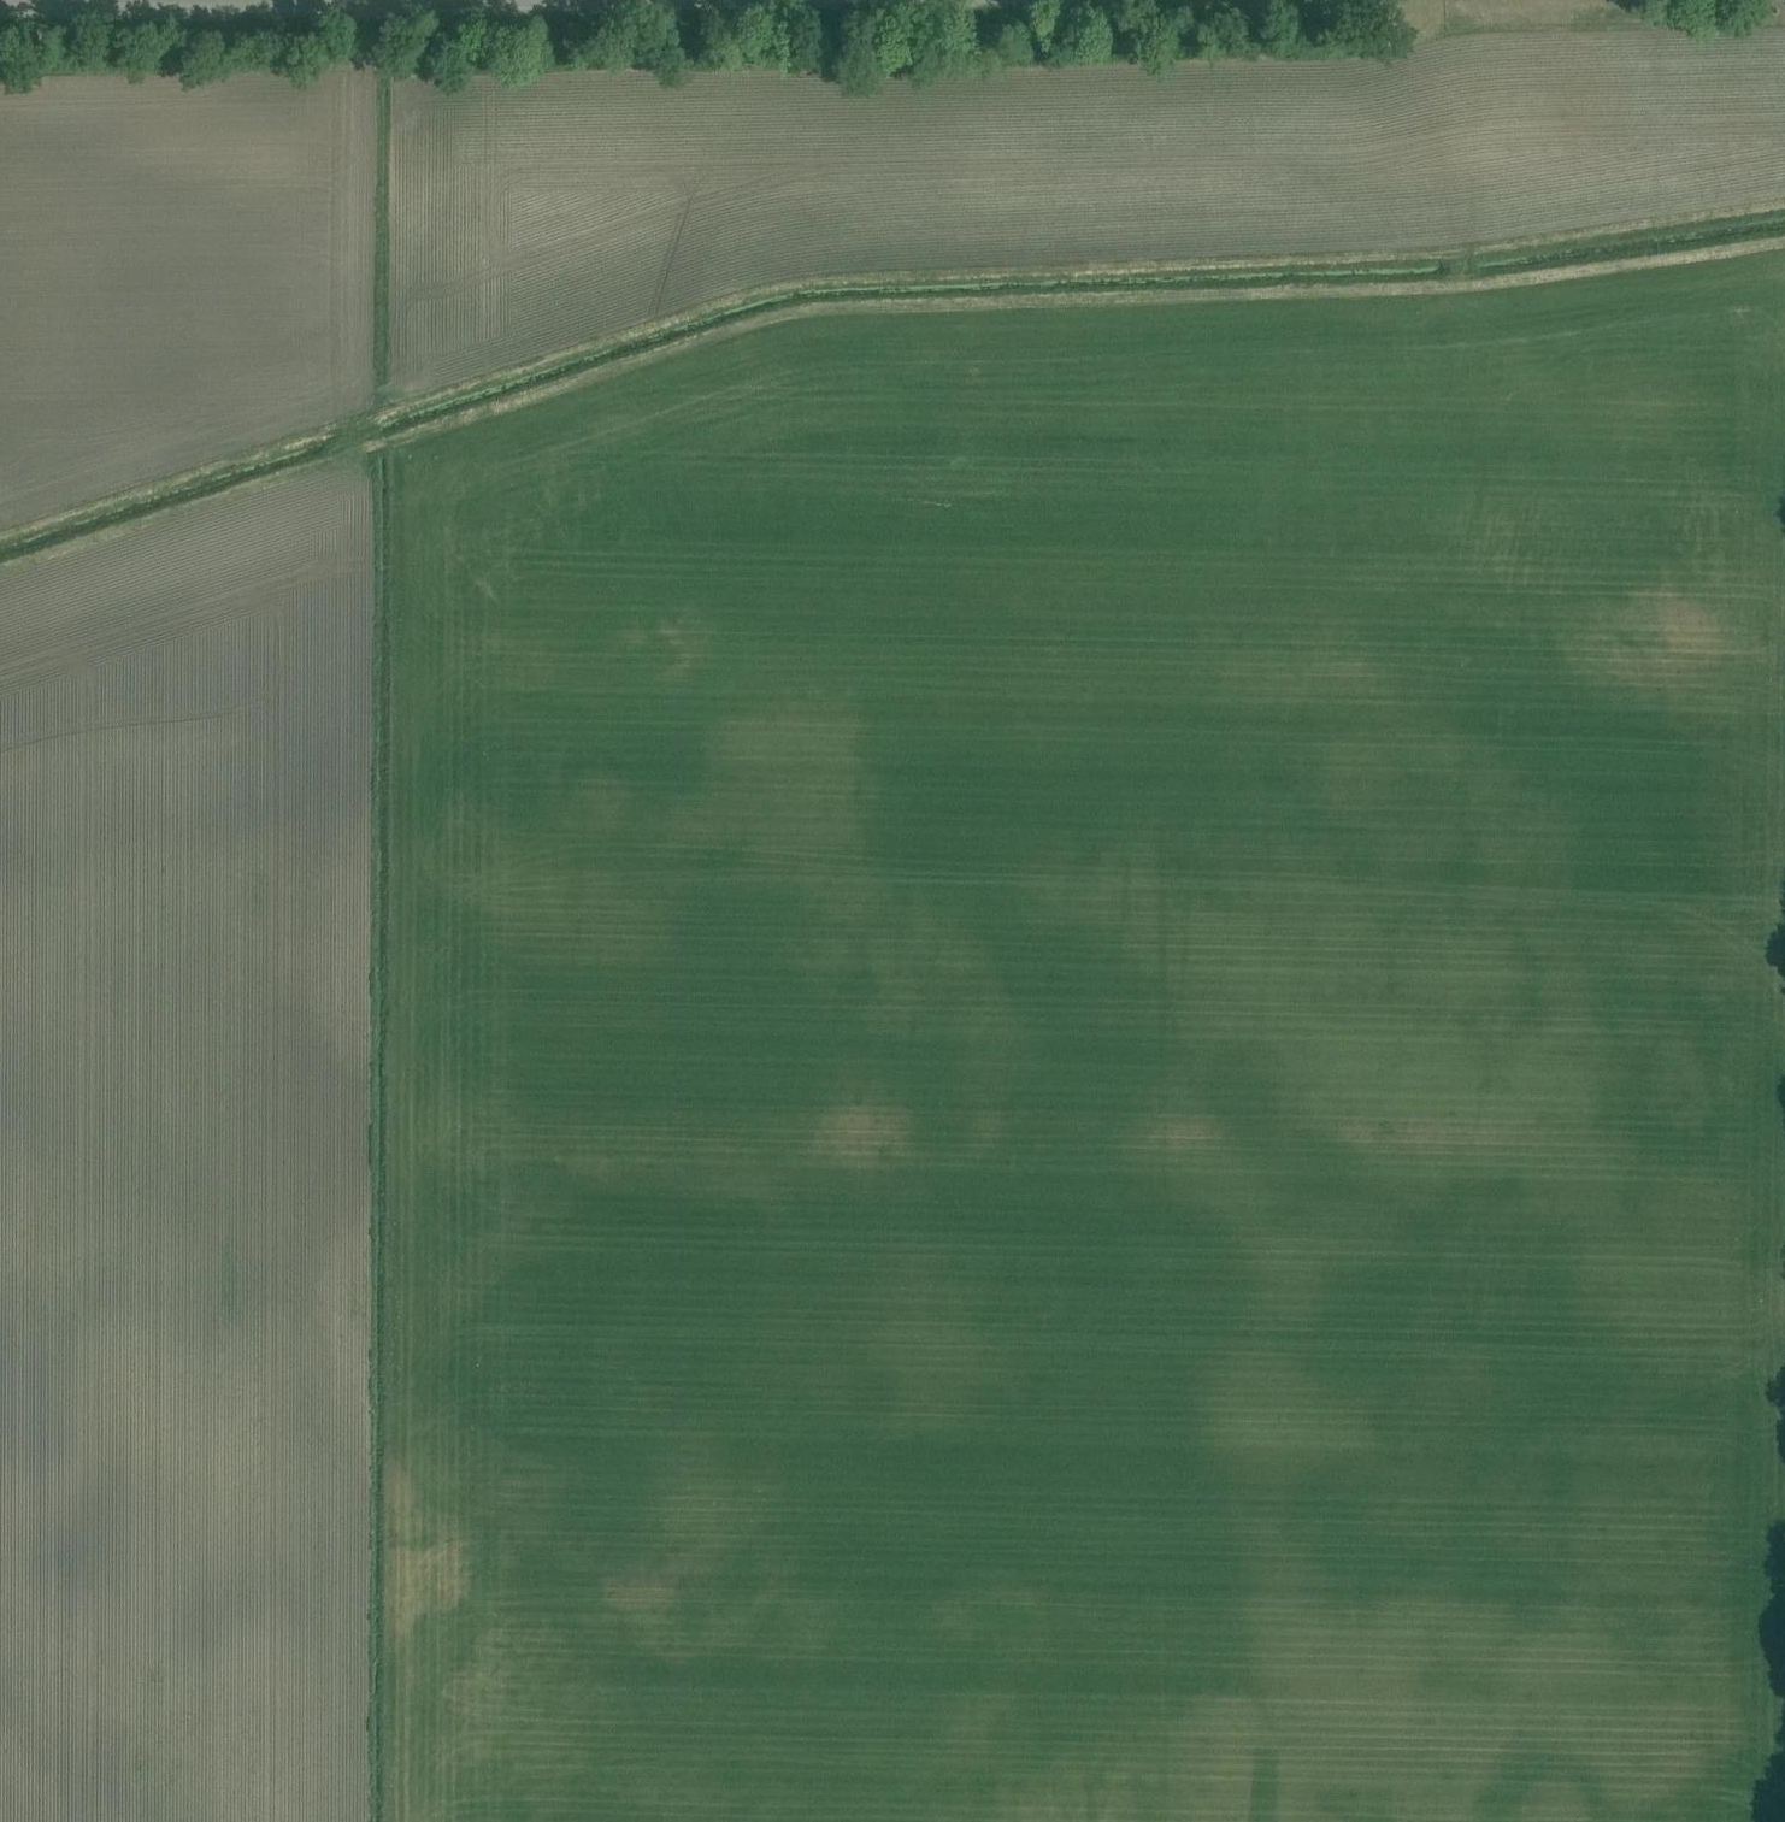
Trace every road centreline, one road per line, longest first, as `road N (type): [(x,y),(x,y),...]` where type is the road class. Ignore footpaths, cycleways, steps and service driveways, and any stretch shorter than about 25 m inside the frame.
road 1 (unclassified): [(0,8),(597,0)]

